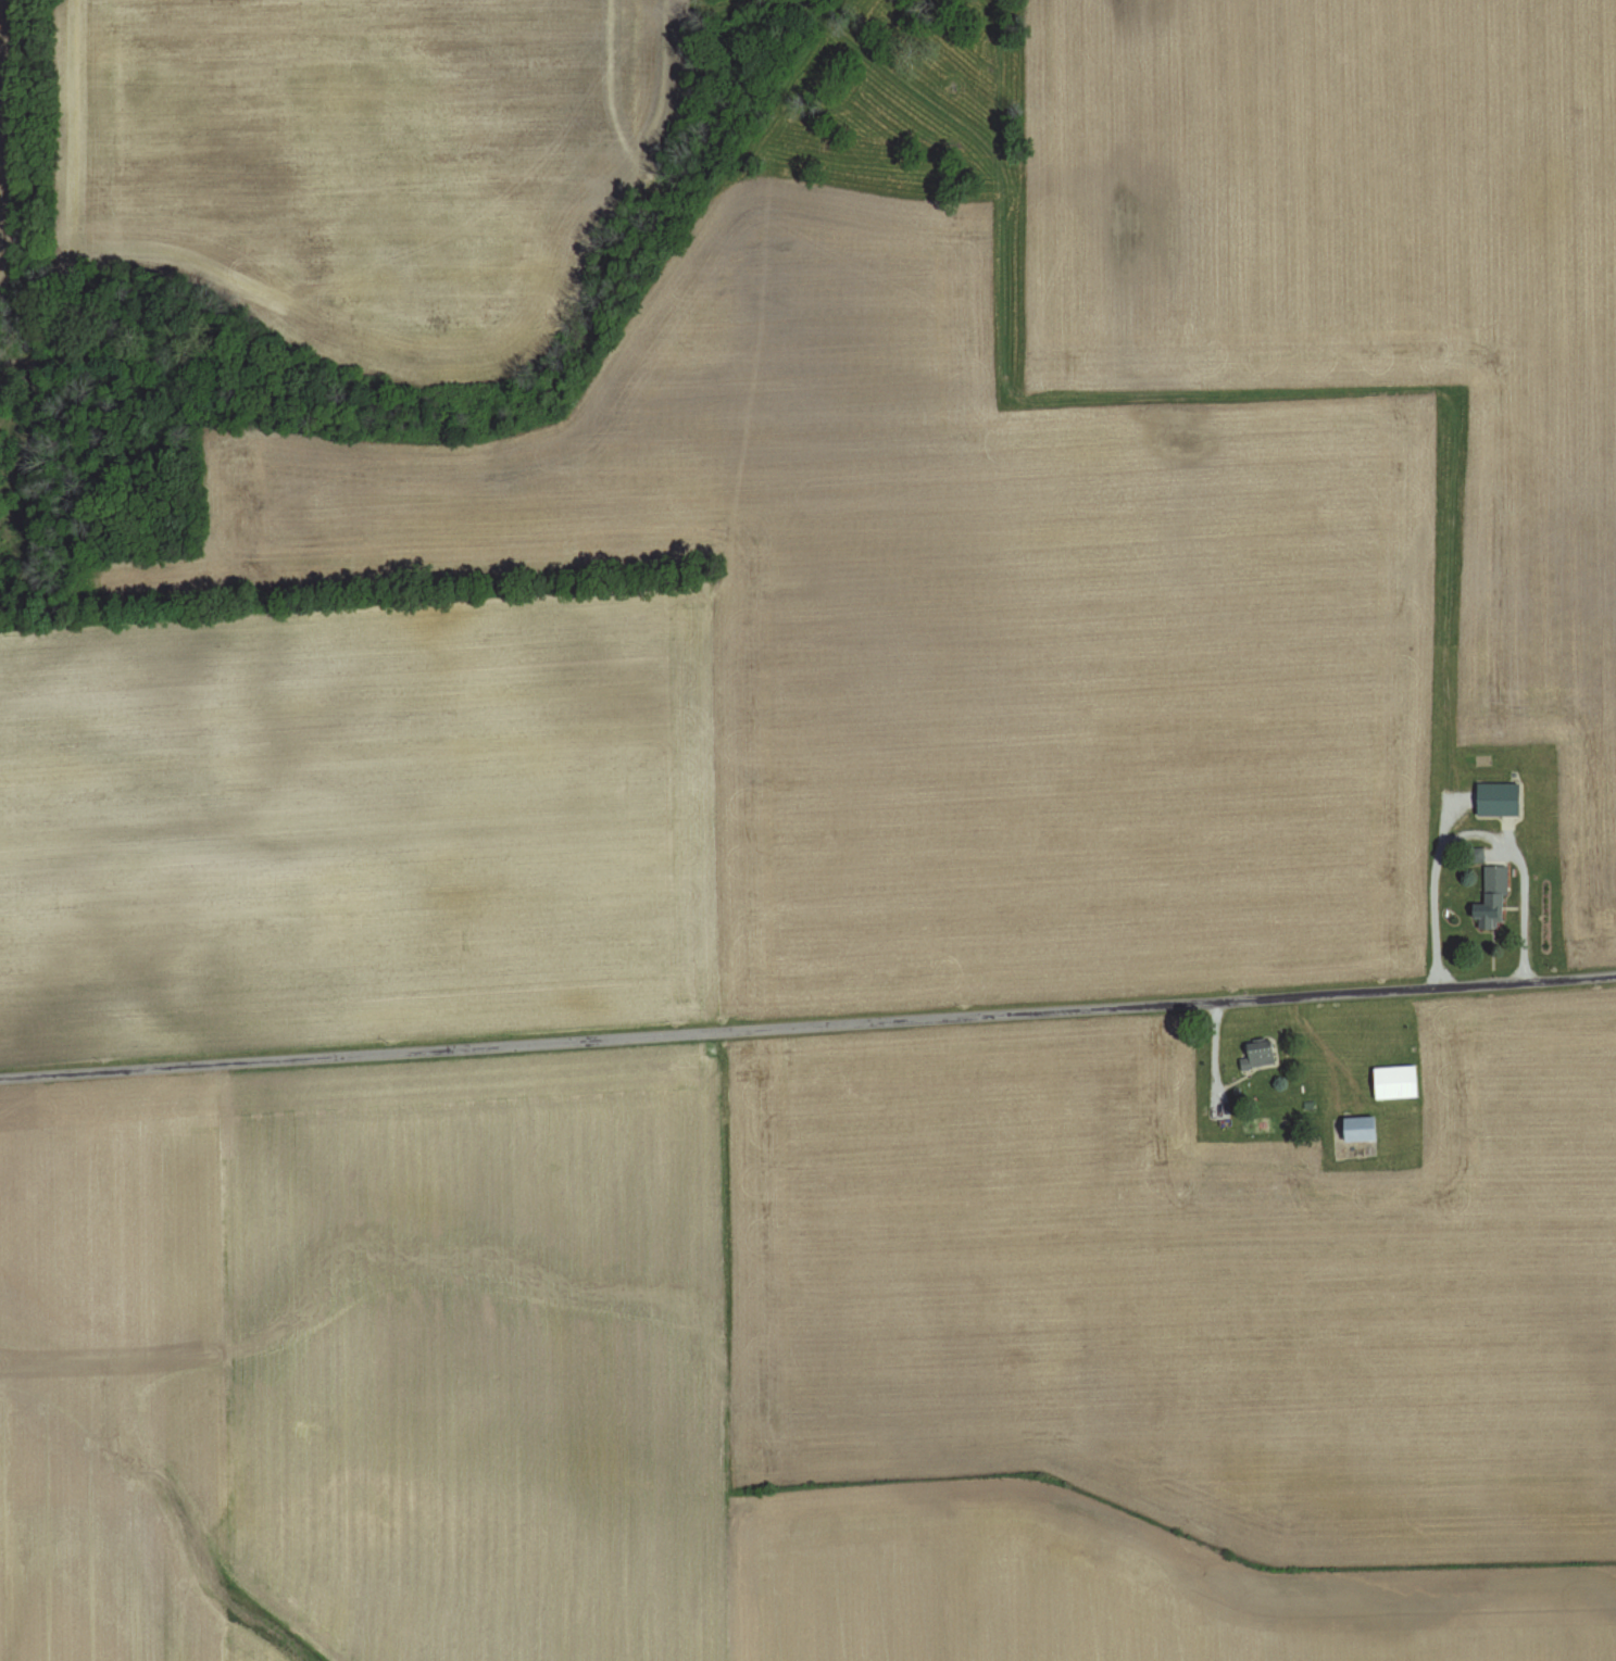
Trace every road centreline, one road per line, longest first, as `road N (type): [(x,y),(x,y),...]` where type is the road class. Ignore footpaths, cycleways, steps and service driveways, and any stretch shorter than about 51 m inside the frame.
road 1 (residential): [(1615,974),(0,1077)]

